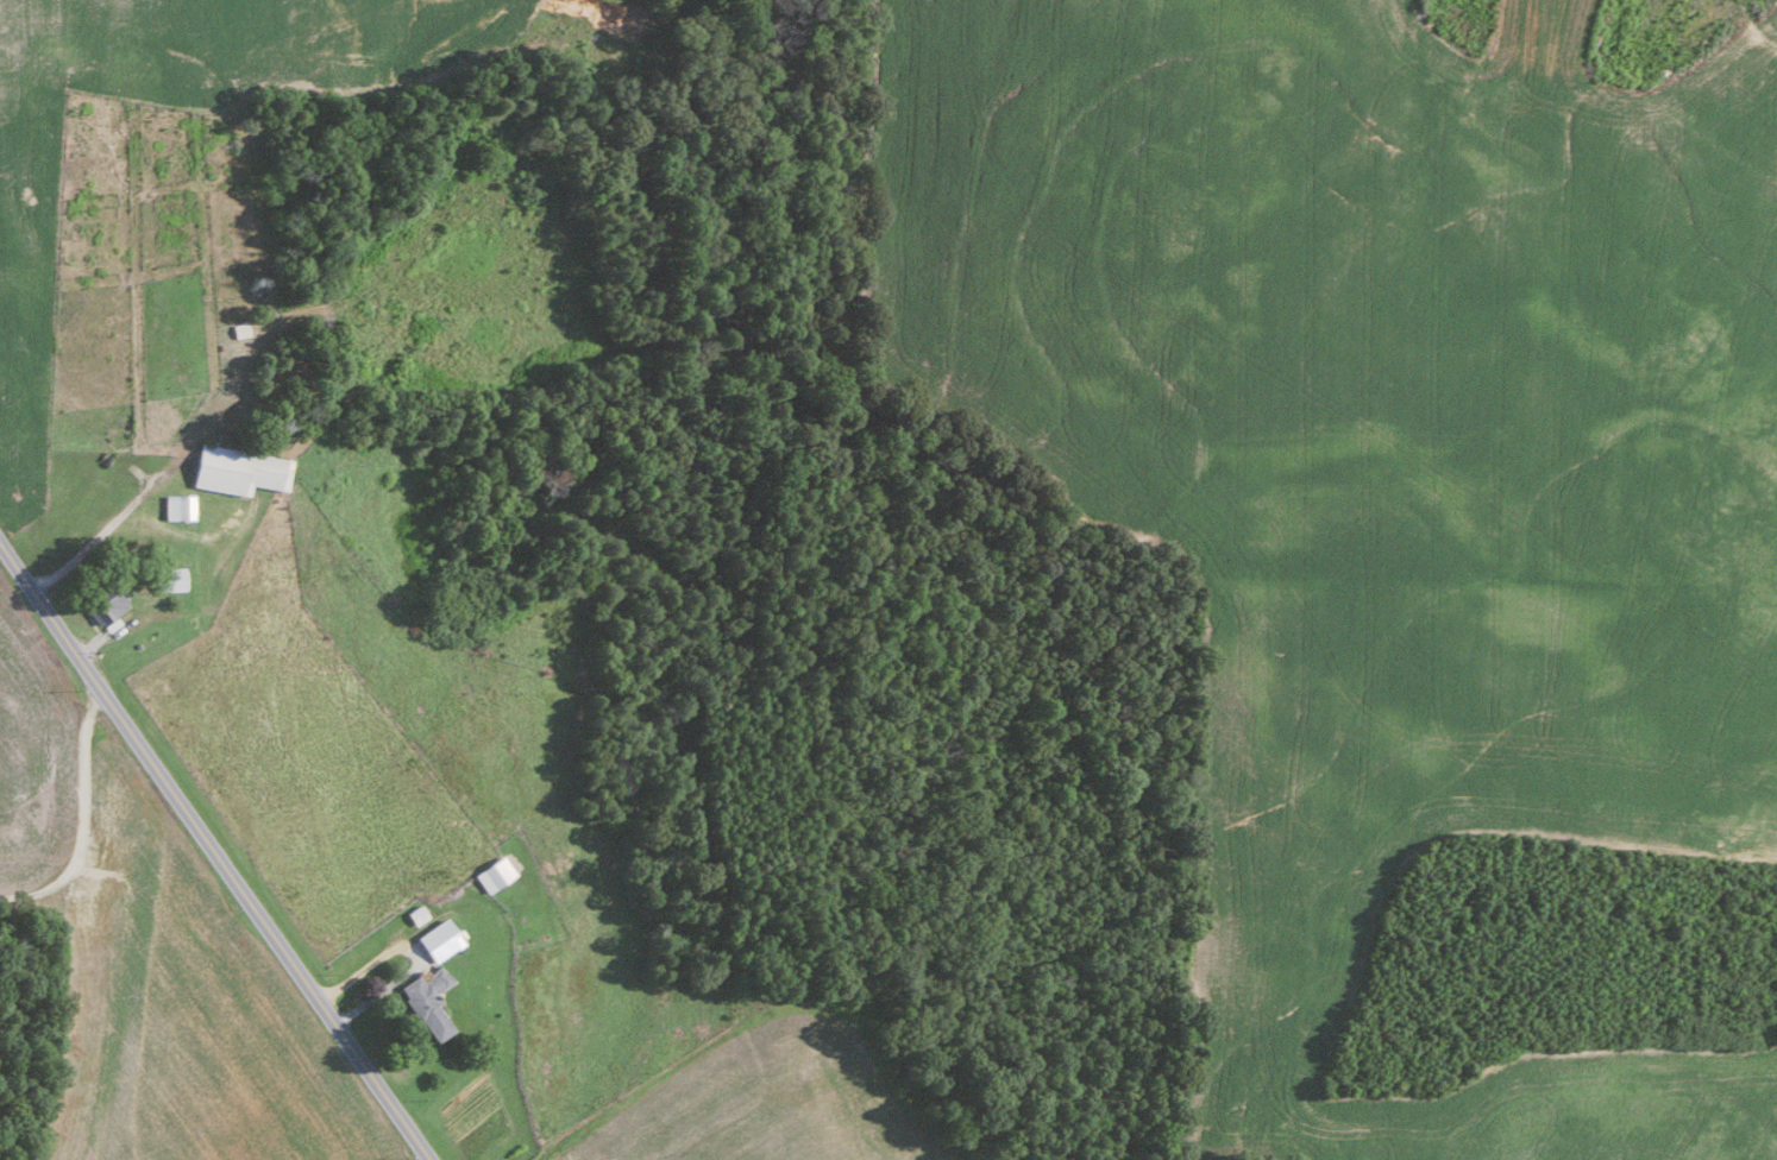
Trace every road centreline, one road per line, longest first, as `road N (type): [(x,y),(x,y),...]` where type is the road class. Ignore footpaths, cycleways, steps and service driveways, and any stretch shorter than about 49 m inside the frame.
road 1 (residential): [(428,1159),(0,548)]

